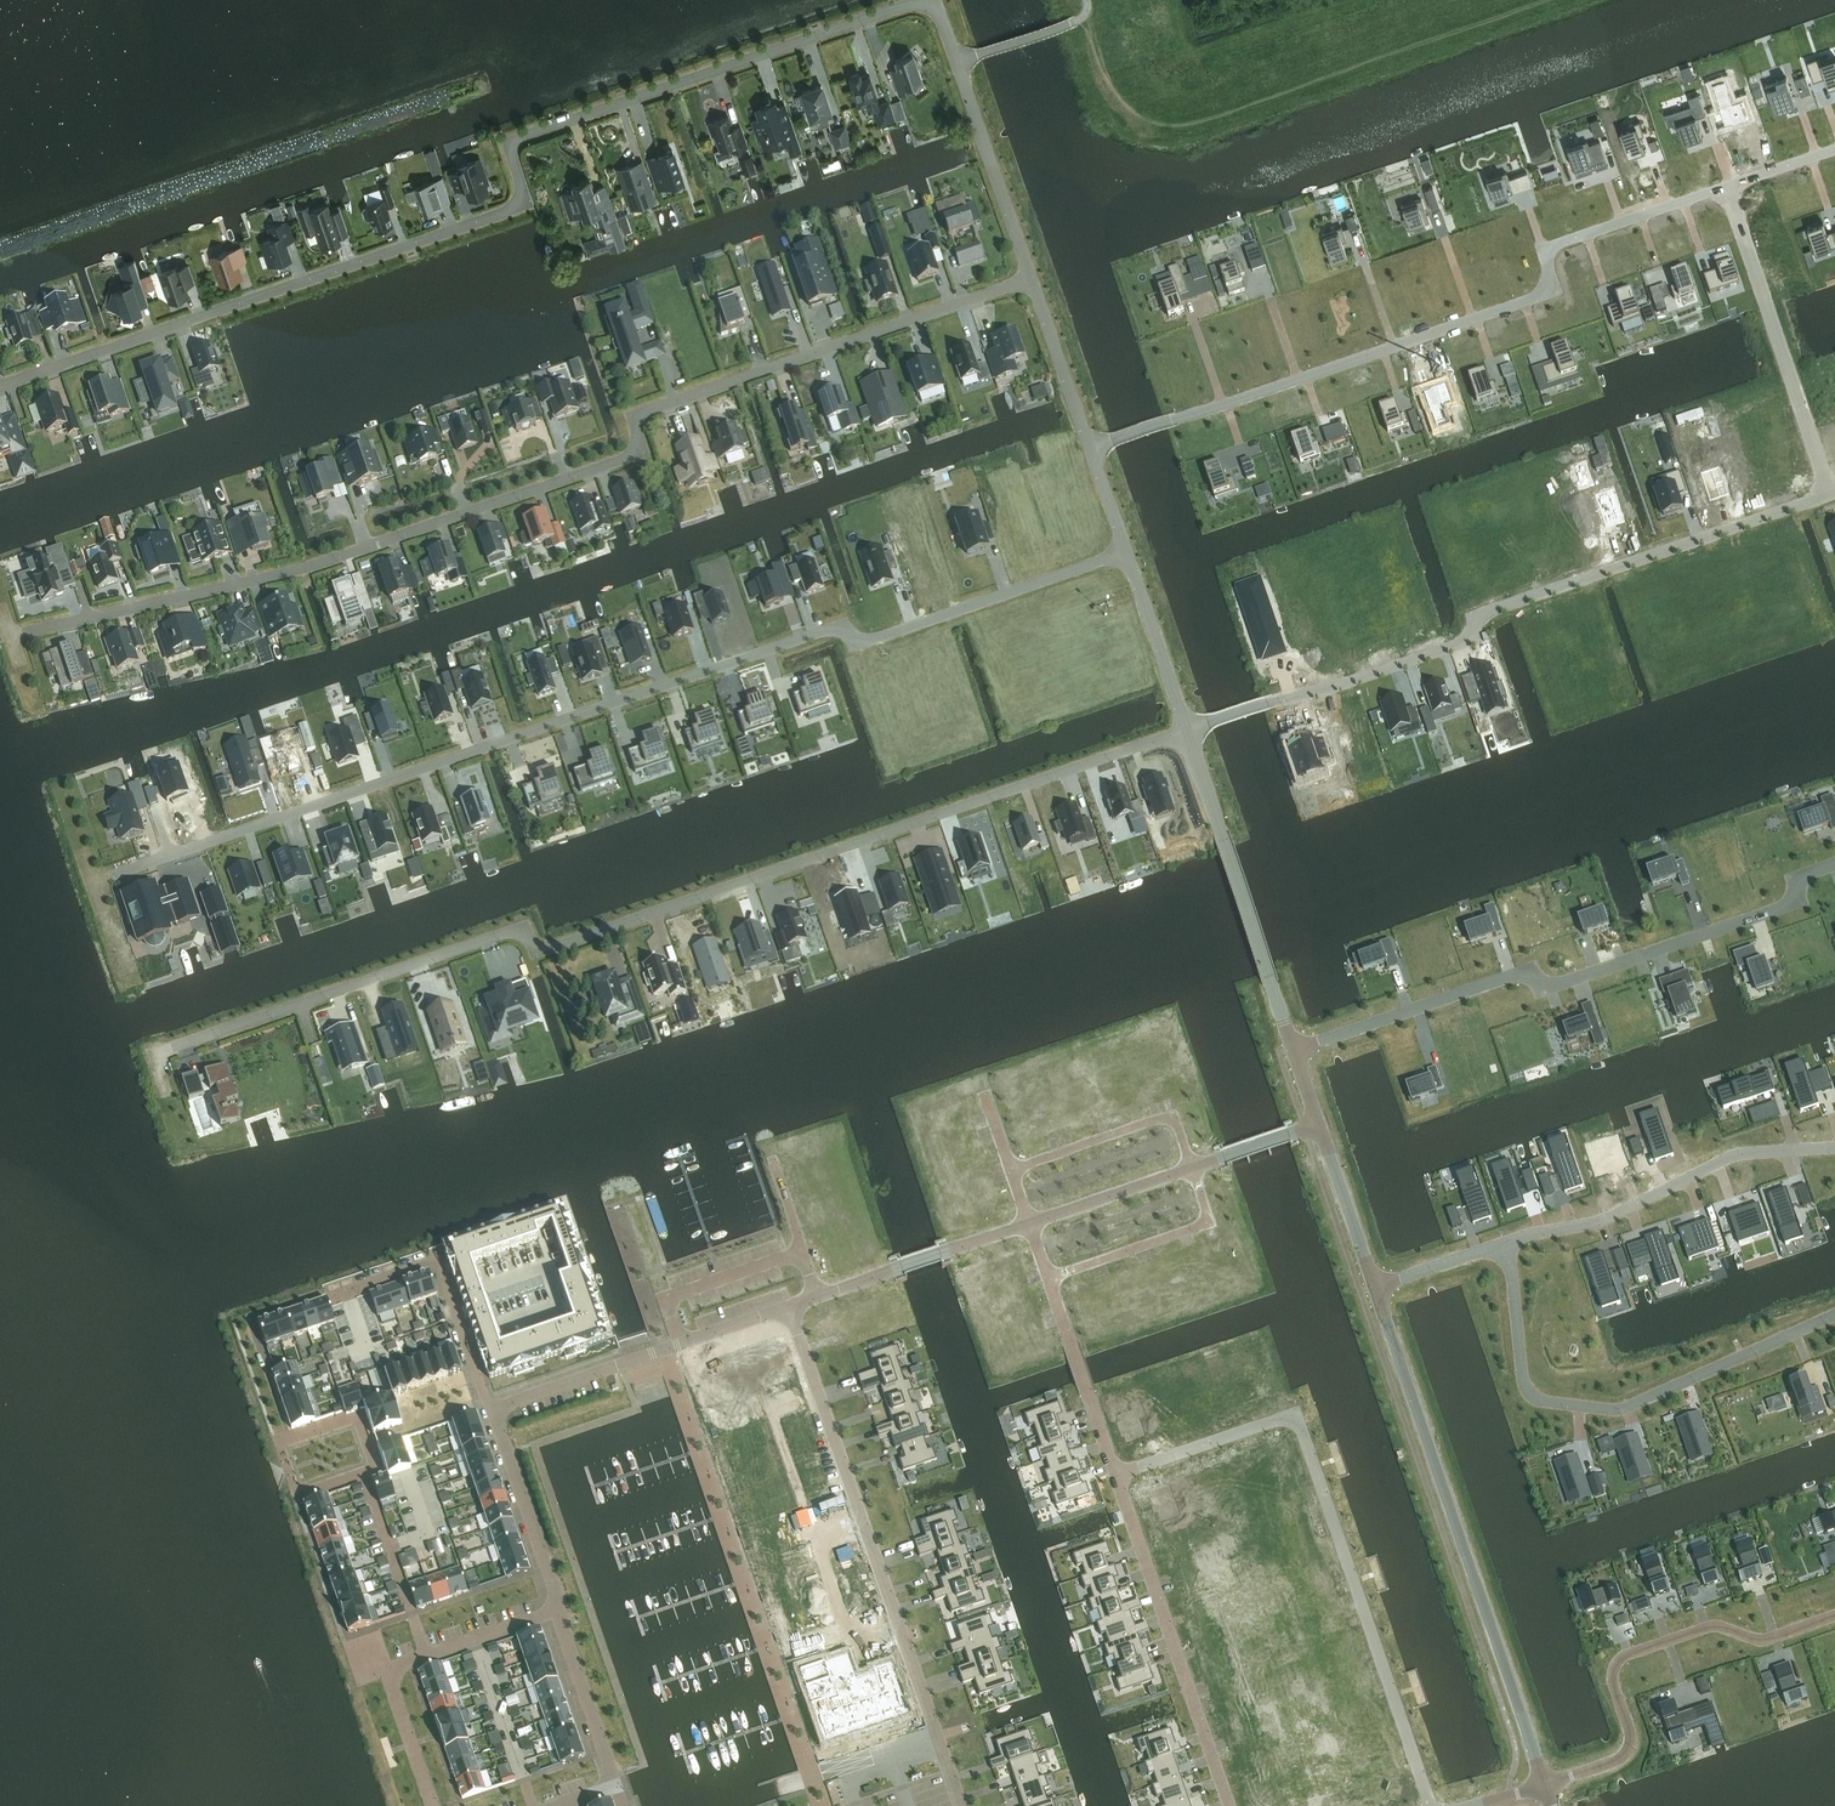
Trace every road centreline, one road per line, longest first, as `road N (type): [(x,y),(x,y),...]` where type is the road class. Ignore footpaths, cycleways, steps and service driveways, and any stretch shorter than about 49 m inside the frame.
road 1 (residential): [(0,386),(513,208),(525,192),(513,158),(519,138),(903,6),(932,5),(957,62)]
road 2 (residential): [(1031,277),(645,411),(636,419),(637,451),(627,458),(314,565),(25,633)]
road 3 (residential): [(1124,552),(862,643),(828,630),(111,874)]
road 4 (residential): [(1186,732),(552,948),(499,935),(172,1050)]
road 5 (residential): [(1726,185),(1559,242),(1551,249),(1548,292),(1090,450)]
road 6 (residential): [(1828,495),(1475,615),(1470,638),(1186,732)]
road 7 (residential): [(1115,1474),(1293,1416),(1430,1805)]
road 8 (residential): [(1834,866),(1800,878),(1796,901),(1544,989),(1527,971),(1293,1049)]
road 9 (tertiary): [(1374,1286),(1544,1788)]
road 10 (residential): [(1507,1242),(1523,1381),(1538,1402),(1624,1410),(1834,1314)]
road 11 (residential): [(936,1735),(787,1308)]
road 12 (residential): [(1834,1616),(1763,1641),(1714,1625),(1634,1651),(1617,1663),(1613,1680),(1628,1731),(1622,1759),(1544,1788)]
road 13 (residential): [(1227,1805),(1115,1474)]
road 14 (residential): [(1507,1242),(1598,1222),(1735,1154),(1834,1147)]
road 15 (tertiary): [(1186,732),(1293,1049)]
road 16 (residential): [(558,1609),(384,1669),(433,1805)]
road 17 (residential): [(1726,185),(1828,495)]
road 18 (unclassified): [(787,1308),(494,1409)]
road 19 (residential): [(787,1308),(1029,1222)]
road 20 (residential): [(494,1409),(483,1402),(436,1263),(346,1295)]
road 21 (tertiary): [(957,62),(1031,277)]
road 22 (residential): [(1049,1278),(1205,1223),(1191,1167)]
road 23 (residential): [(1191,1167),(1168,1116),(1011,1170)]
road 24 (residential): [(494,1409),(558,1609)]
road 25 (residential): [(1115,1474),(1049,1278)]
road 26 (tertiary): [(1124,552),(1186,732)]
road 27 (residential): [(558,1609),(616,1787)]
road 28 (tertiary): [(1031,277),(1090,450)]
road 29 (residential): [(1029,1222),(1191,1167)]
road 30 (tertiary): [(1318,1125),(1374,1286)]
road 31 (residential): [(1374,1286),(1507,1242)]

